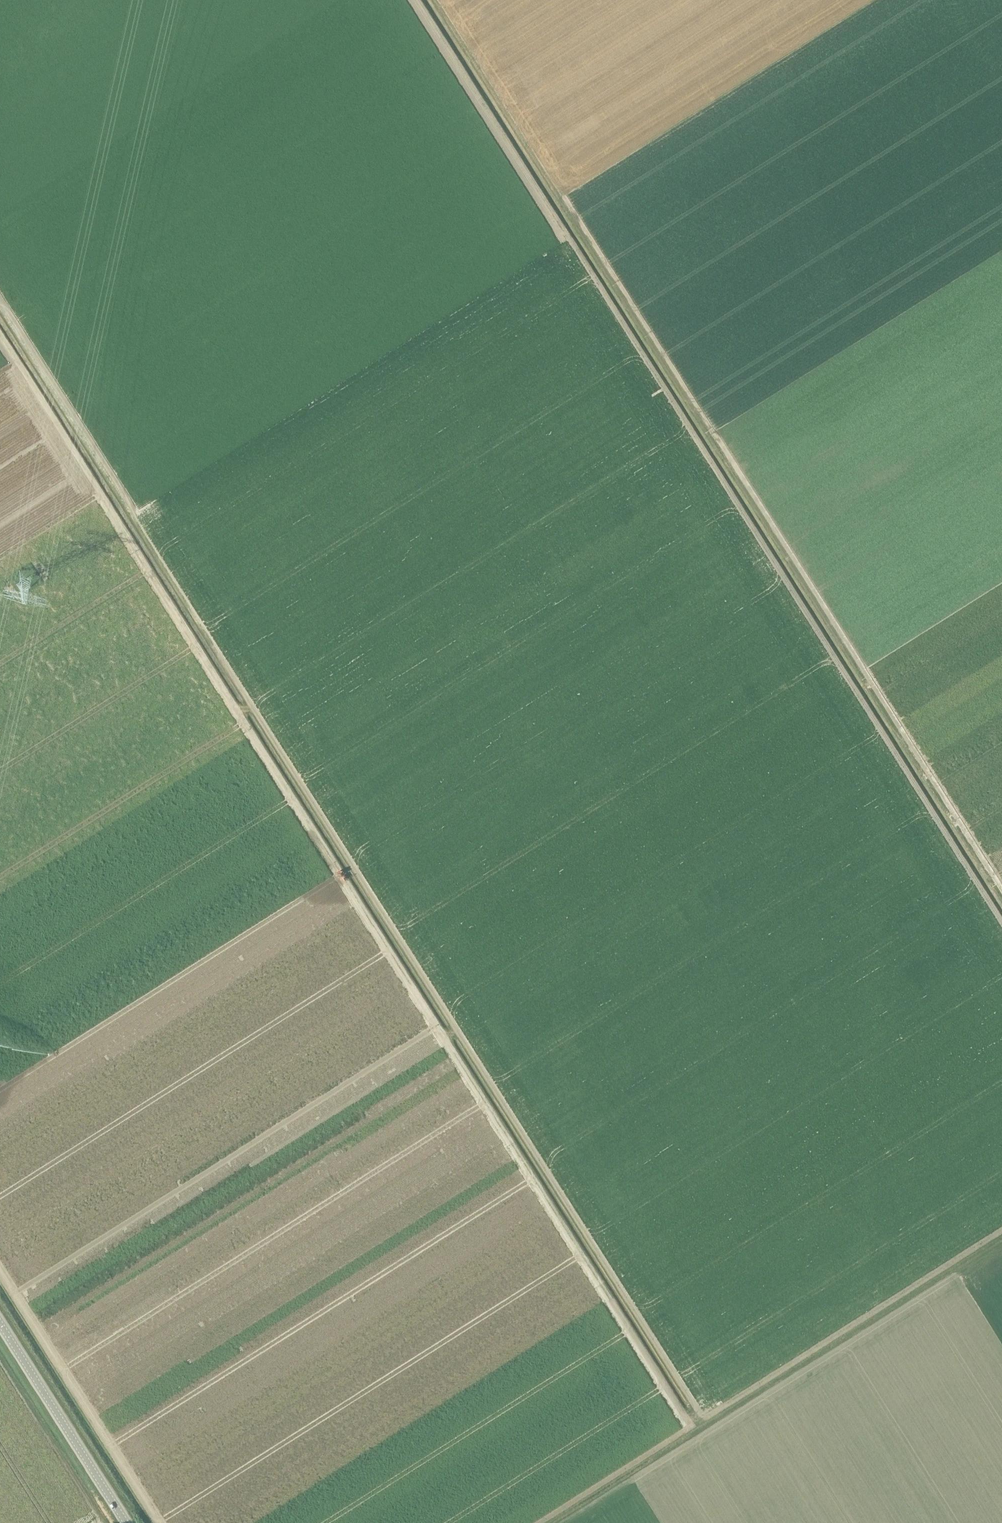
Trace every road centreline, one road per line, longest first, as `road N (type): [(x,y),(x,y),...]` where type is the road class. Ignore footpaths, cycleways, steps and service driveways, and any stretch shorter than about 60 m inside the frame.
road 1 (unclassified): [(126,1522),(0,1324)]

